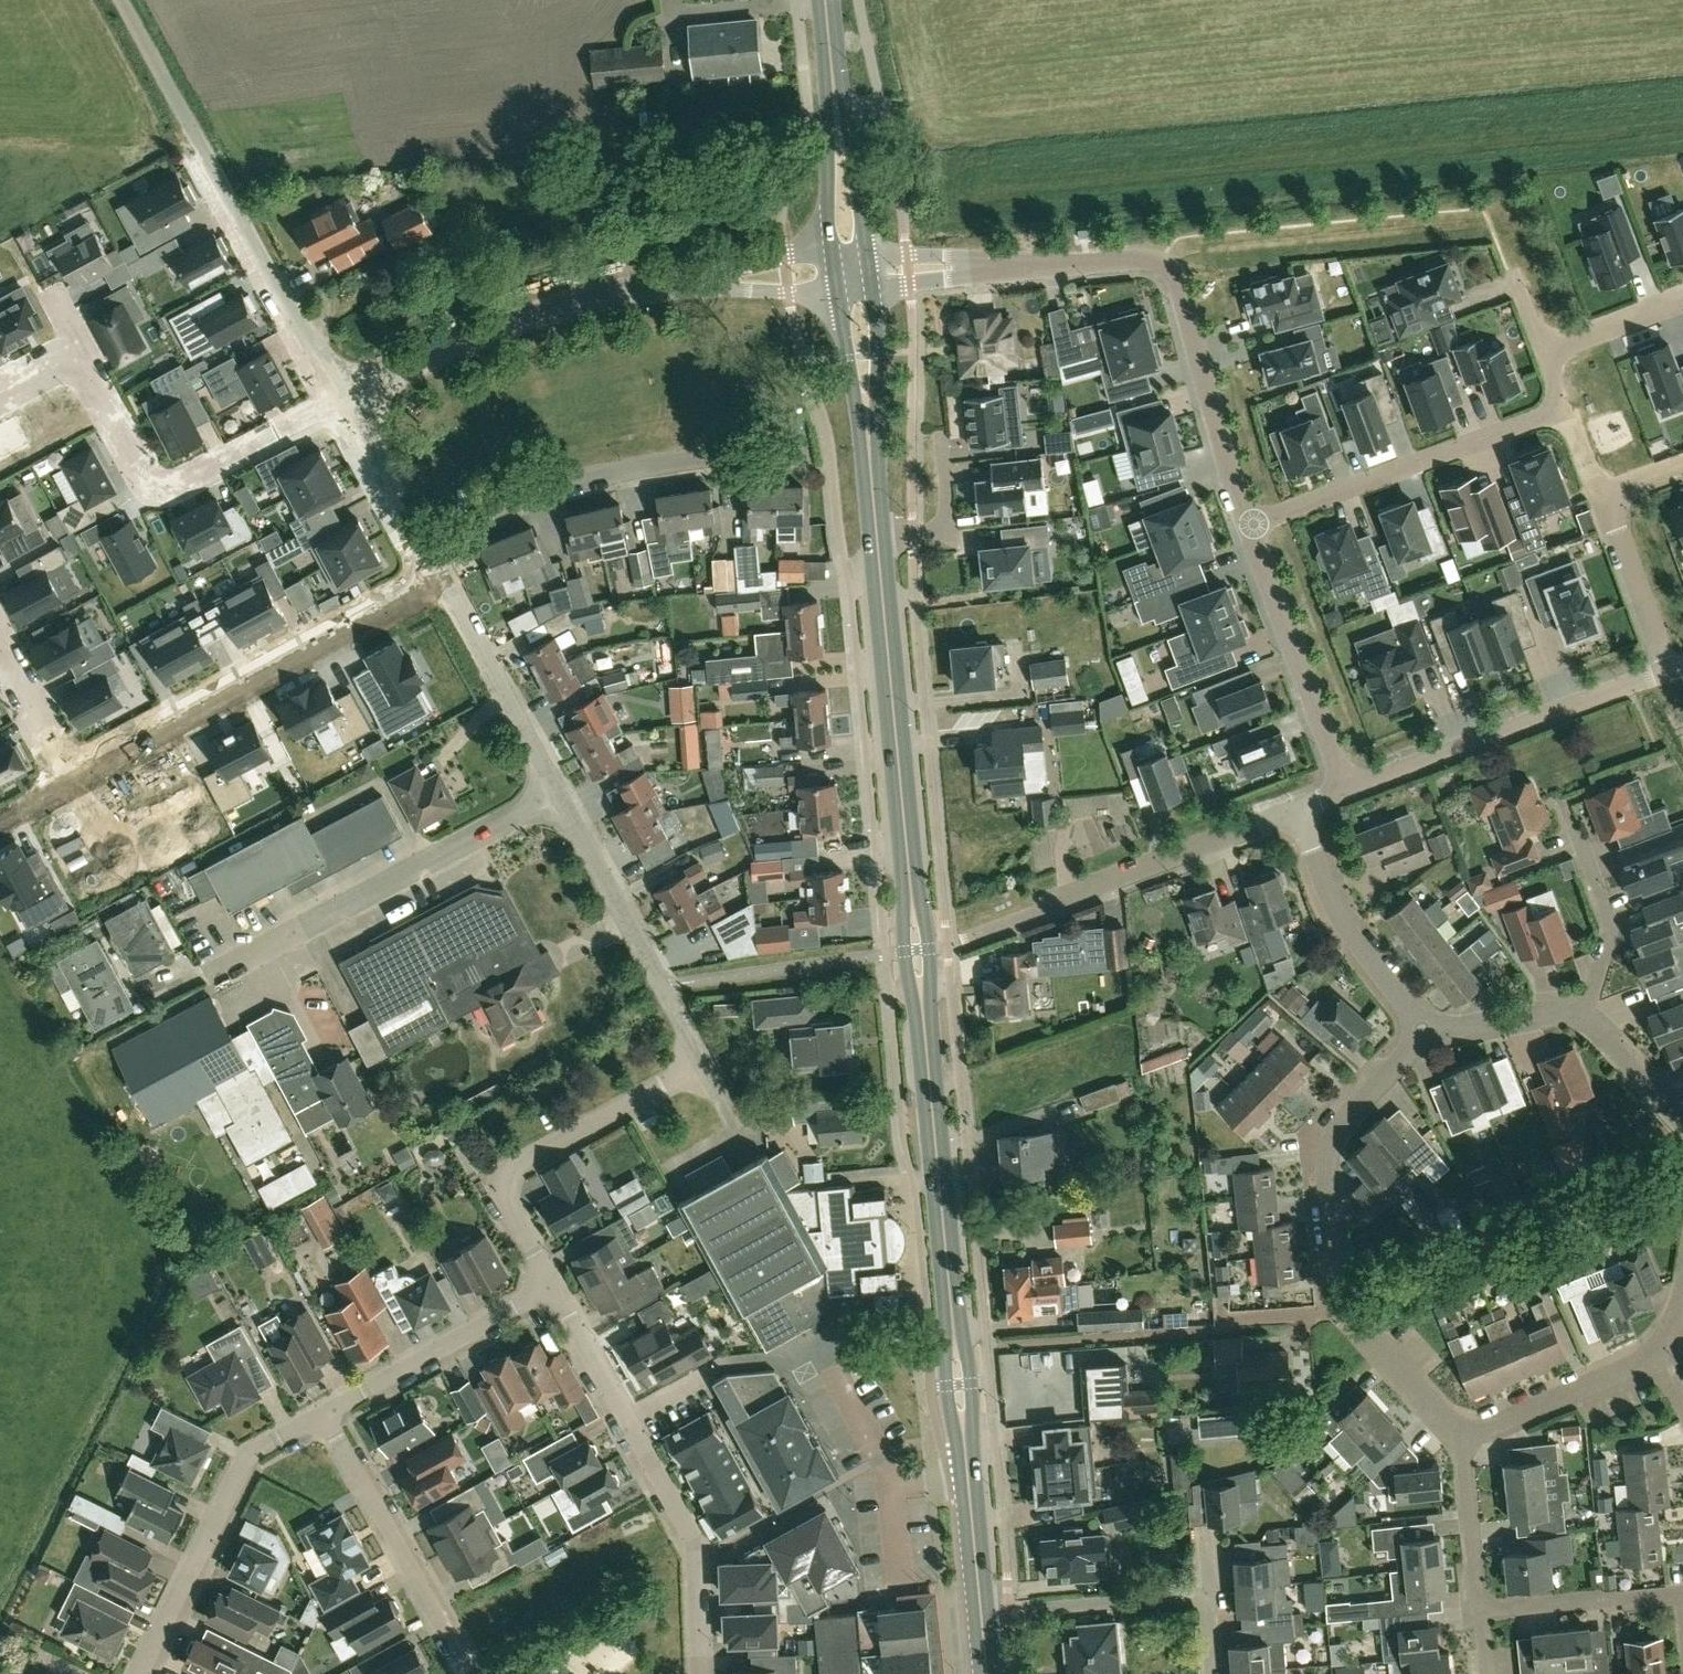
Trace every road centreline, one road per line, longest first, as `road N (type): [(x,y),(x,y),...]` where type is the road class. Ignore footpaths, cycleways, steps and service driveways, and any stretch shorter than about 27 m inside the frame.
road 1 (secondary): [(953,1323),(850,273)]
road 2 (residential): [(850,273),(1165,268),(1177,282),(1247,529)]
road 3 (unclassified): [(348,400),(515,322),(620,291),(850,273)]
road 4 (unclassified): [(348,400),(124,0)]
road 5 (residential): [(701,1673),(698,1558),(552,1285)]
road 6 (residential): [(444,584),(73,785)]
road 7 (residential): [(420,542),(532,492),(627,469),(782,451)]
road 8 (residential): [(228,968),(558,794)]
road 9 (residential): [(348,400),(176,487),(151,477),(75,349)]
road 10 (residential): [(552,1285),(504,1195),(507,1170),(706,1061)]
road 11 (residential): [(976,934),(1298,807)]
road 12 (residential): [(1345,789),(1669,671)]
road 13 (residential): [(140,1673),(237,1478),(259,1450),(327,1415)]
road 14 (residential): [(1247,529),(1556,414)]
road 15 (residential): [(1345,1306),(1325,1175),(1328,1138),(1425,1035)]
road 16 (residential): [(706,1061),(558,794)]
road 17 (residential): [(467,1673),(327,1415)]
road 18 (residential): [(1247,529),(1345,789)]
road 19 (secondary): [(850,273),(824,0)]
road 20 (residential): [(1425,1035),(1350,935),(1298,807)]
road 21 (residential): [(327,1415),(552,1285)]
road 22 (residential): [(558,794),(444,584)]
road 23 (residential): [(1580,1017),(1611,930),(1564,806)]
road 24 (residential): [(1203,1592),(984,1615)]
road 25 (residential): [(1464,1441),(1654,1361)]
road 26 (residential): [(1480,1608),(1682,1596)]
road 27 (residential): [(1608,492),(1669,671)]
road 28 (residential): [(904,1594),(894,1489),(968,1480)]
road 29 (residential): [(1345,1306),(1464,1441)]
road 30 (residential): [(1480,1608),(1464,1441)]
road 31 (secondary): [(953,1323),(946,1386),(968,1480)]
road 32 (secondary): [(968,1480),(970,1383),(953,1323)]
road 33 (residential): [(420,542),(348,400)]
road 34 (residential): [(1425,1035),(1549,1010),(1580,1017)]
road 35 (residential): [(0,650),(73,785)]
road 36 (residential): [(1682,1121),(1580,1017)]
road 37 (residential): [(1682,299),(1548,350)]
road 38 (secondary): [(968,1480),(984,1615)]

